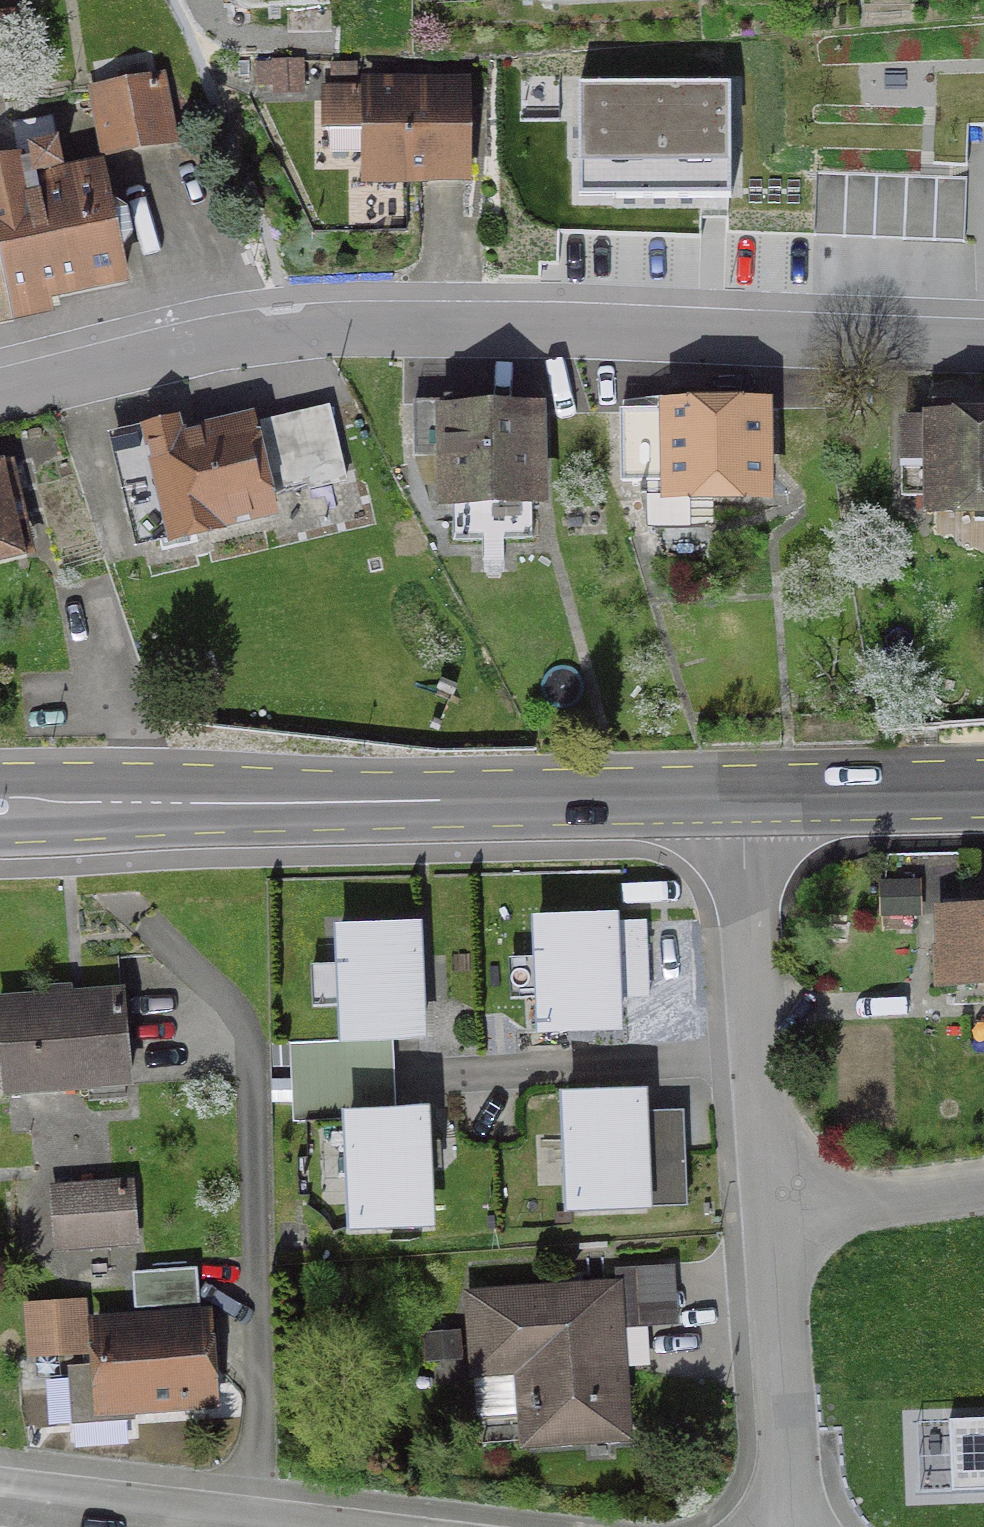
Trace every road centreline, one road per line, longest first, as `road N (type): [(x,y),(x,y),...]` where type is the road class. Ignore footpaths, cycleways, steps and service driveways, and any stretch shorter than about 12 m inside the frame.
road 1 (residential): [(0,399),(249,341),(352,332),(558,329),(983,346)]
road 2 (primary): [(704,813),(0,826)]
road 3 (residential): [(704,813),(751,1236)]
road 4 (residential): [(0,1490),(299,1526)]
road 5 (residential): [(751,1236),(785,1526)]
road 6 (primary): [(983,806),(704,813)]
road 7 (residential): [(751,1236),(983,1197)]

